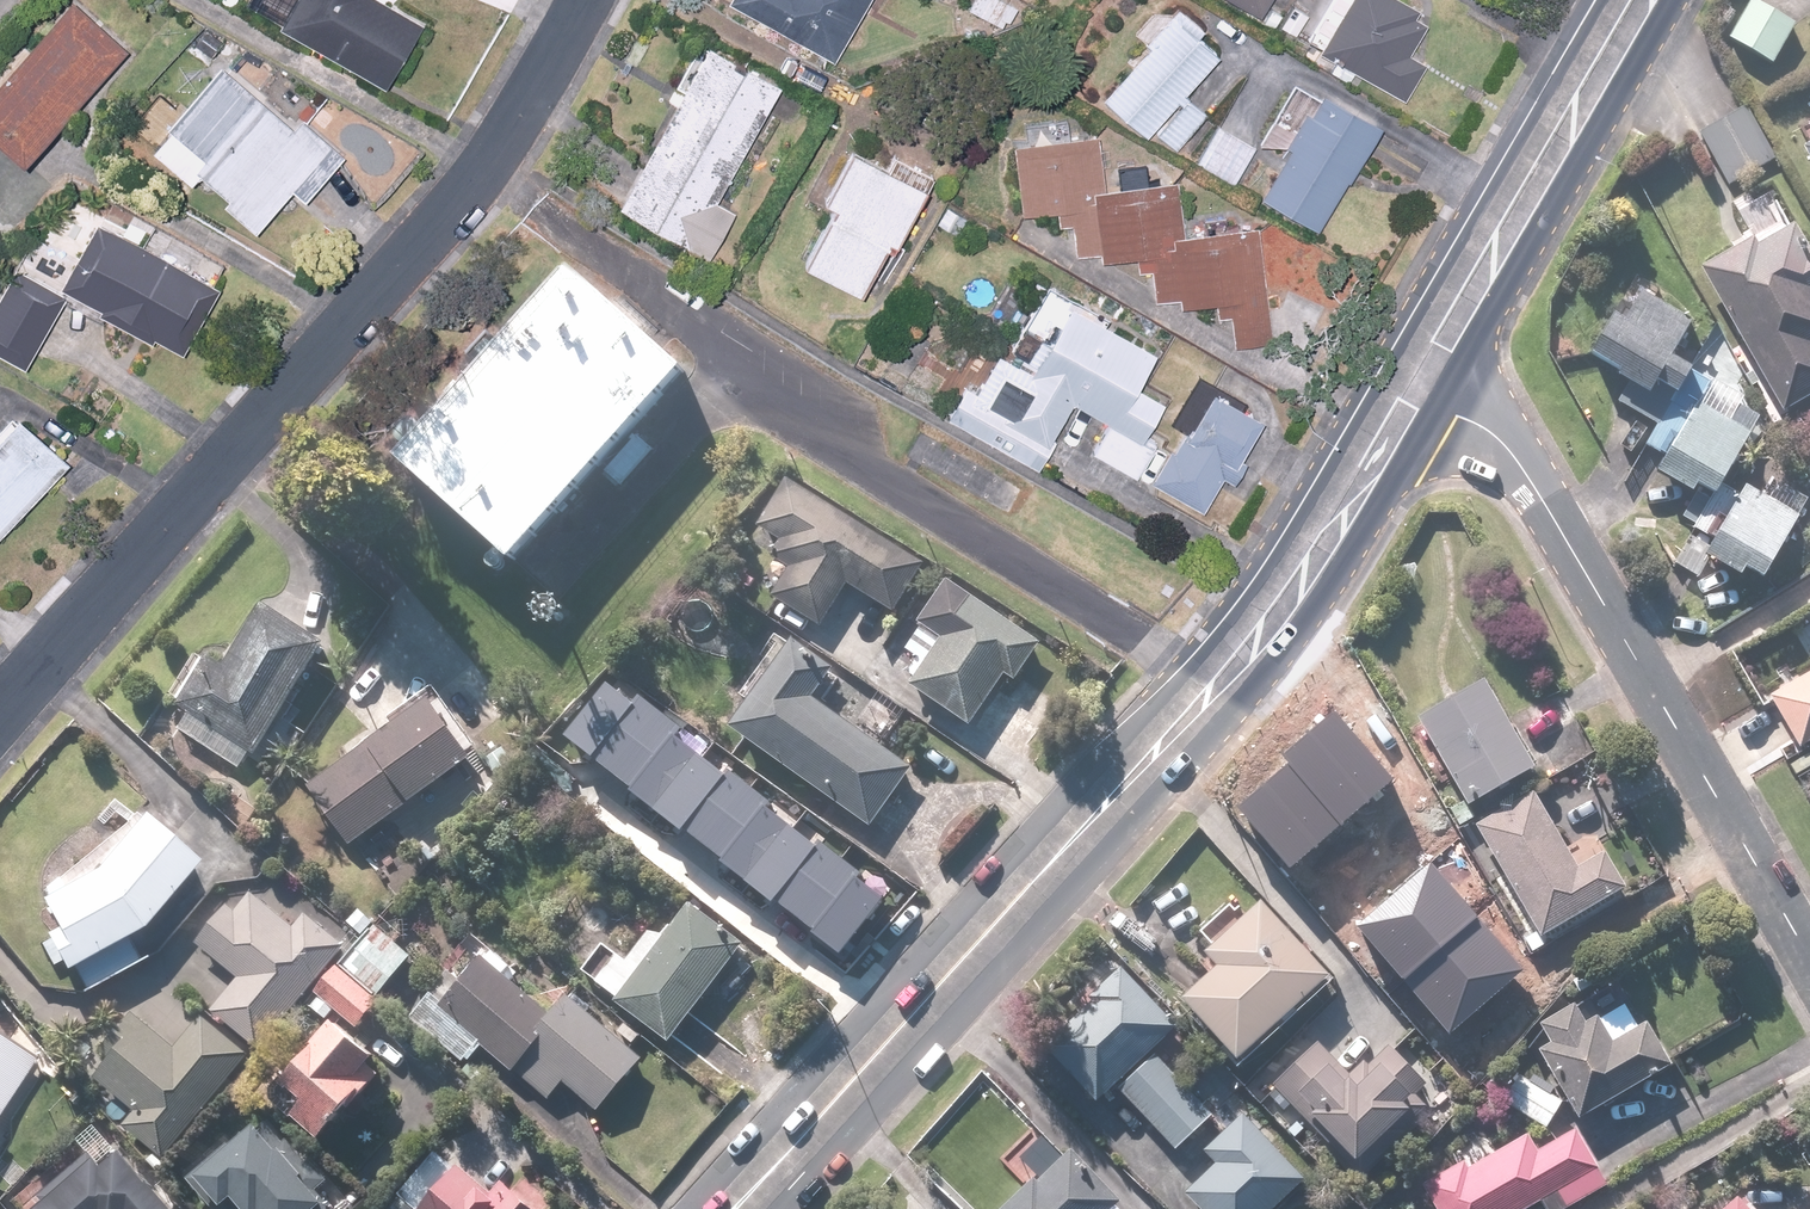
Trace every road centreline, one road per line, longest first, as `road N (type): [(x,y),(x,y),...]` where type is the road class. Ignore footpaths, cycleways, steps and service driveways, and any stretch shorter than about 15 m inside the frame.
road 1 (primary): [(1413,390),(1304,572),(1219,686),(726,1208)]
road 2 (residential): [(578,0),(473,178),(0,720)]
road 3 (residential): [(1413,390),(1485,431),(1523,470),(1809,961)]
road 4 (primary): [(1636,0),(1413,390)]

